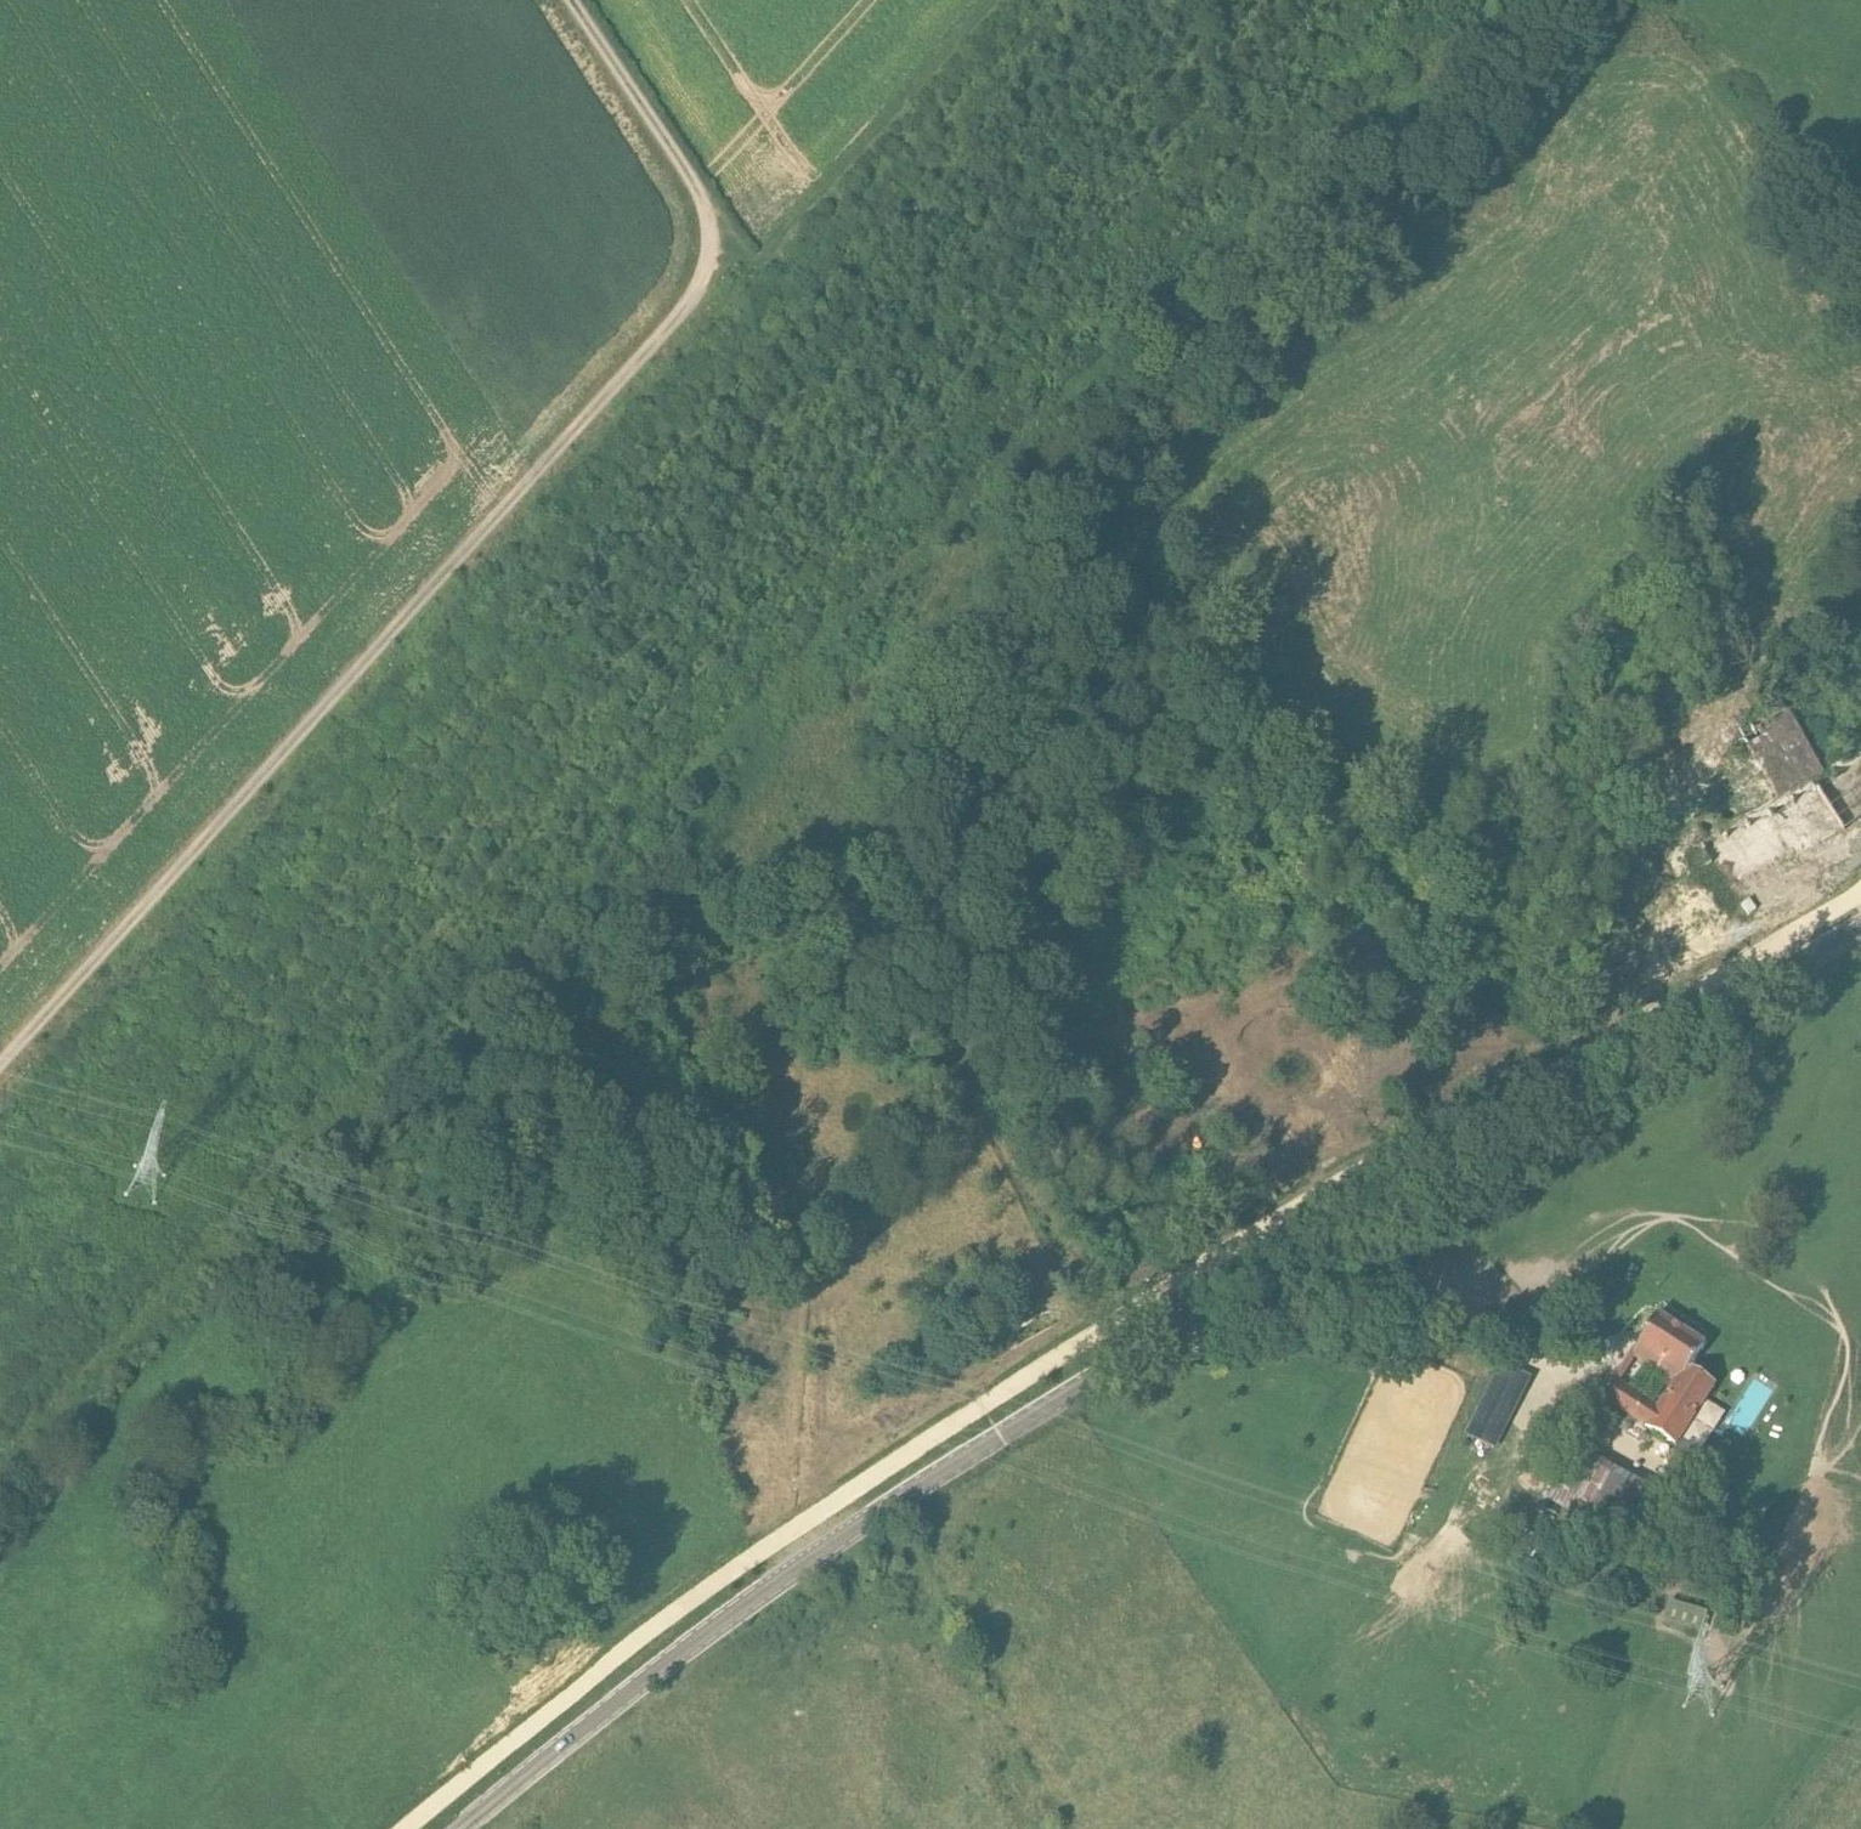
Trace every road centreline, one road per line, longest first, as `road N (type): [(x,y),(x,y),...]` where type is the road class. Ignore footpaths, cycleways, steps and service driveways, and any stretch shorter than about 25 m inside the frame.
road 1 (tertiary): [(462,1828),(691,1645),(902,1498),(1321,1236),(1860,930)]
road 2 (track): [(0,1066),(703,281),(712,252),(700,195),(572,0)]
road 3 (track): [(1595,1078),(1639,947),(1655,839),(1749,775)]

